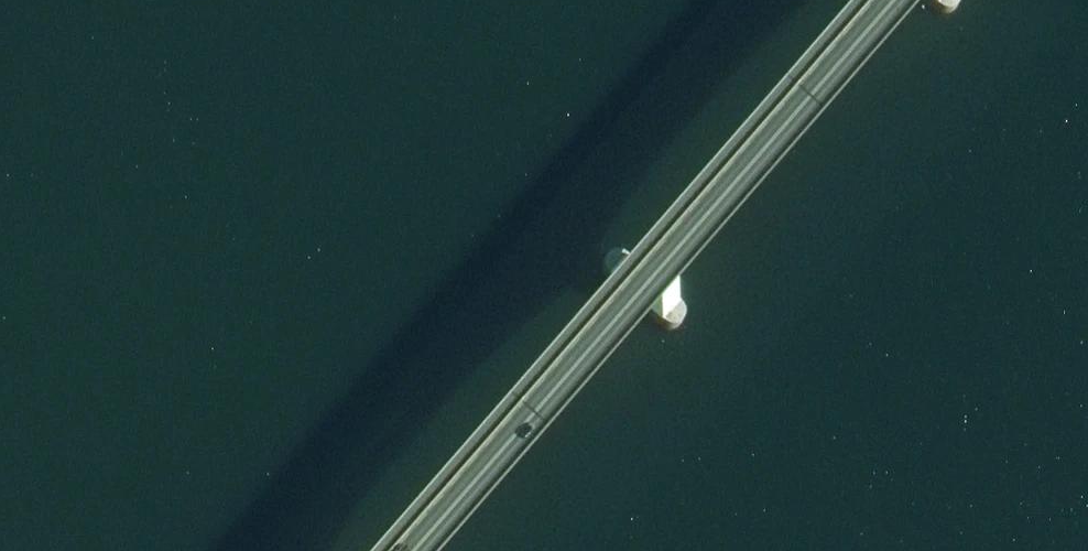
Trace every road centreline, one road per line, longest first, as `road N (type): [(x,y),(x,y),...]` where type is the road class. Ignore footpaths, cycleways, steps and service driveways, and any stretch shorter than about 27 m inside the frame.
road 1 (primary): [(390,550),(875,0)]

